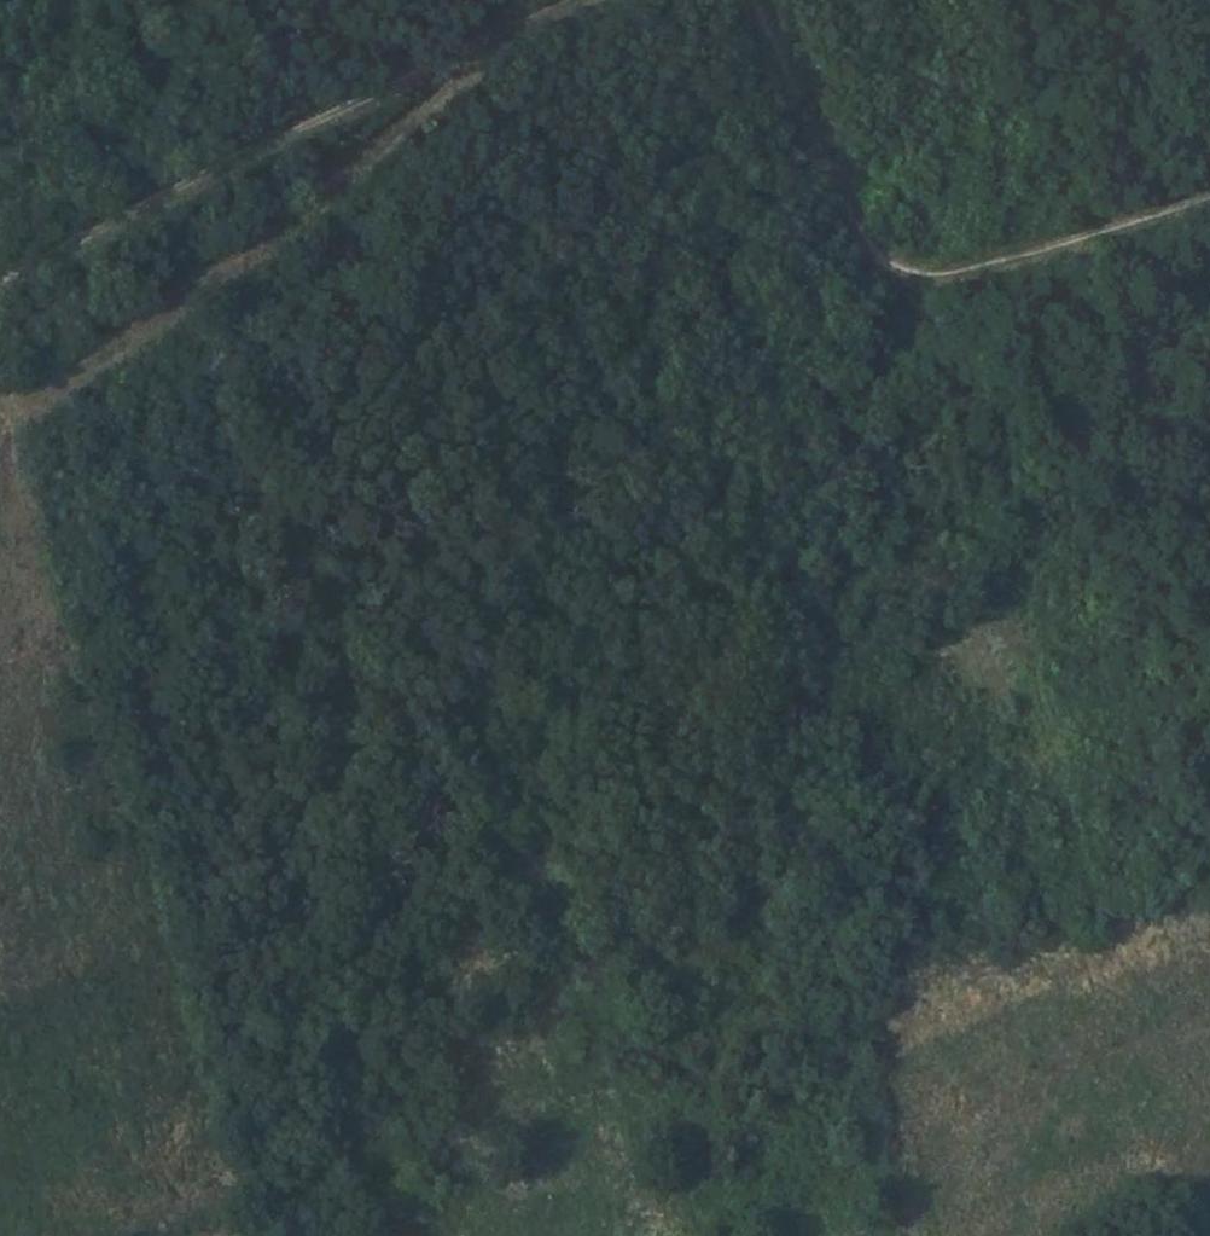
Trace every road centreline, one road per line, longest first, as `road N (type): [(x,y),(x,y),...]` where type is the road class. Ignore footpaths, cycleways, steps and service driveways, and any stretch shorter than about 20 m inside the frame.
road 1 (track): [(1209,191),(1148,218),(953,275),(921,278),(888,270),(850,213),(750,0)]

